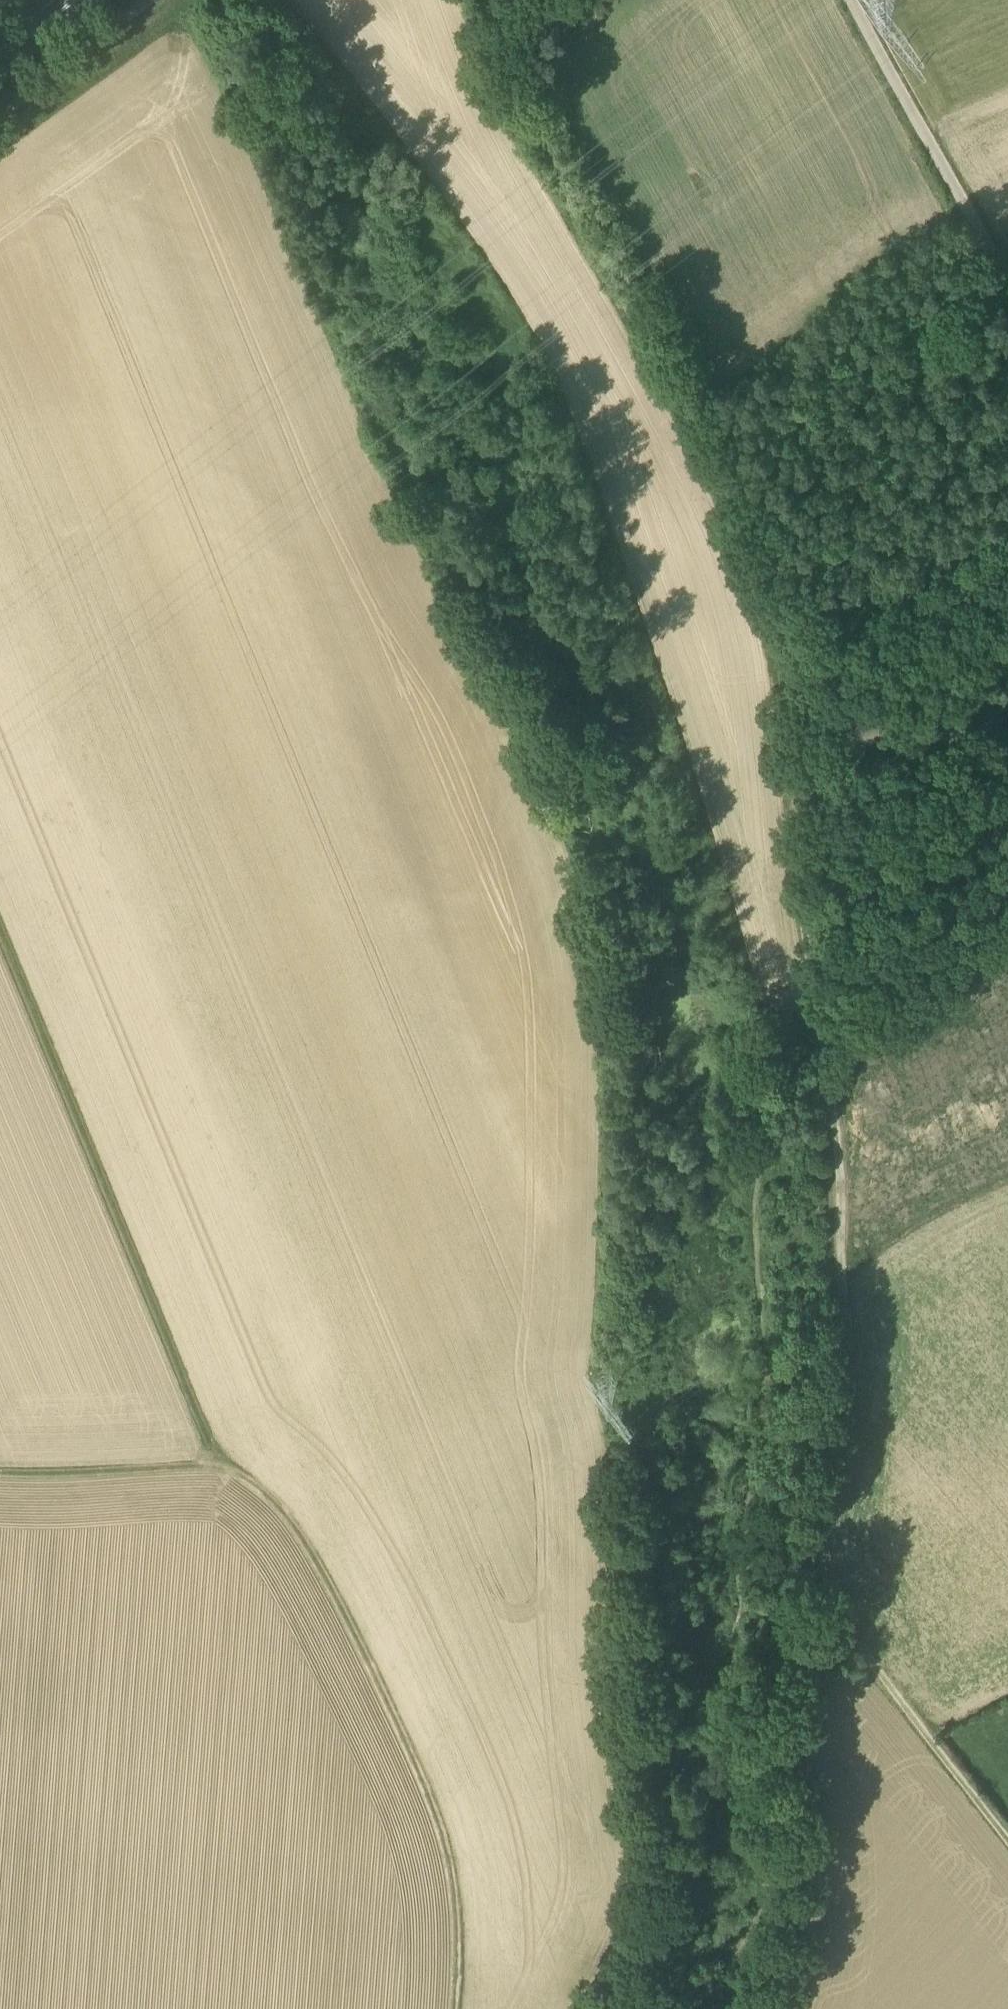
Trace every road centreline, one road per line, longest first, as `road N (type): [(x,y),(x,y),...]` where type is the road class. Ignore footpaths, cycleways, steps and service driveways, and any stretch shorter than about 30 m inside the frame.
road 1 (track): [(462,2008),(464,1897),(430,1756),(371,1639),(315,1556),(265,1502),(221,1472)]
road 2 (track): [(221,1472),(134,1288),(0,947)]
road 3 (unclassified): [(1007,284),(943,188),(851,0)]
road 4 (unclassified): [(1007,1844),(853,1649),(824,1587)]
road 5 (track): [(221,1472),(0,1480)]
road 6 (unclassified): [(815,957),(792,751)]

